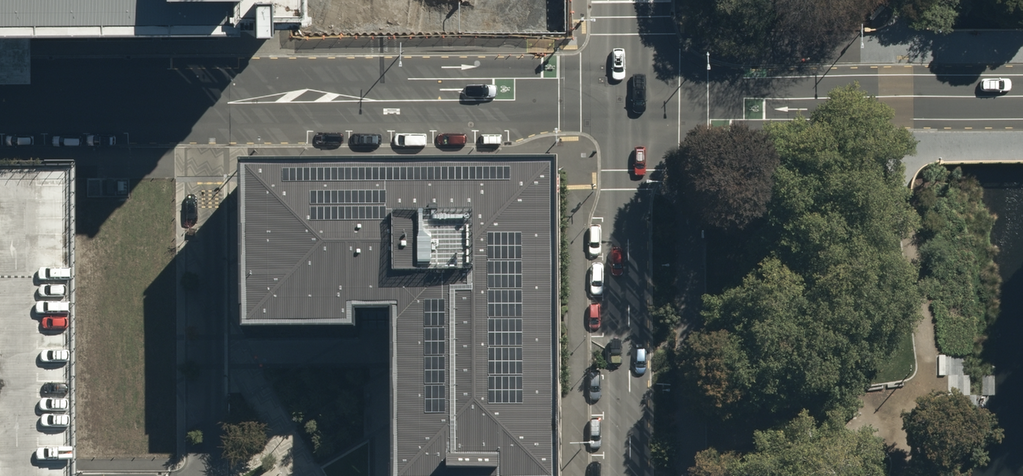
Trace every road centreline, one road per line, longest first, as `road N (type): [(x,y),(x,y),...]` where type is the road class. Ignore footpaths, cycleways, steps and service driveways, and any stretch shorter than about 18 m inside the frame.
road 1 (tertiary): [(205,99),(627,96)]
road 2 (tertiary): [(627,96),(1022,93)]
road 3 (secondary): [(627,96),(625,475)]
road 4 (residential): [(207,475),(205,99)]
road 5 (tertiary): [(0,101),(205,99)]

